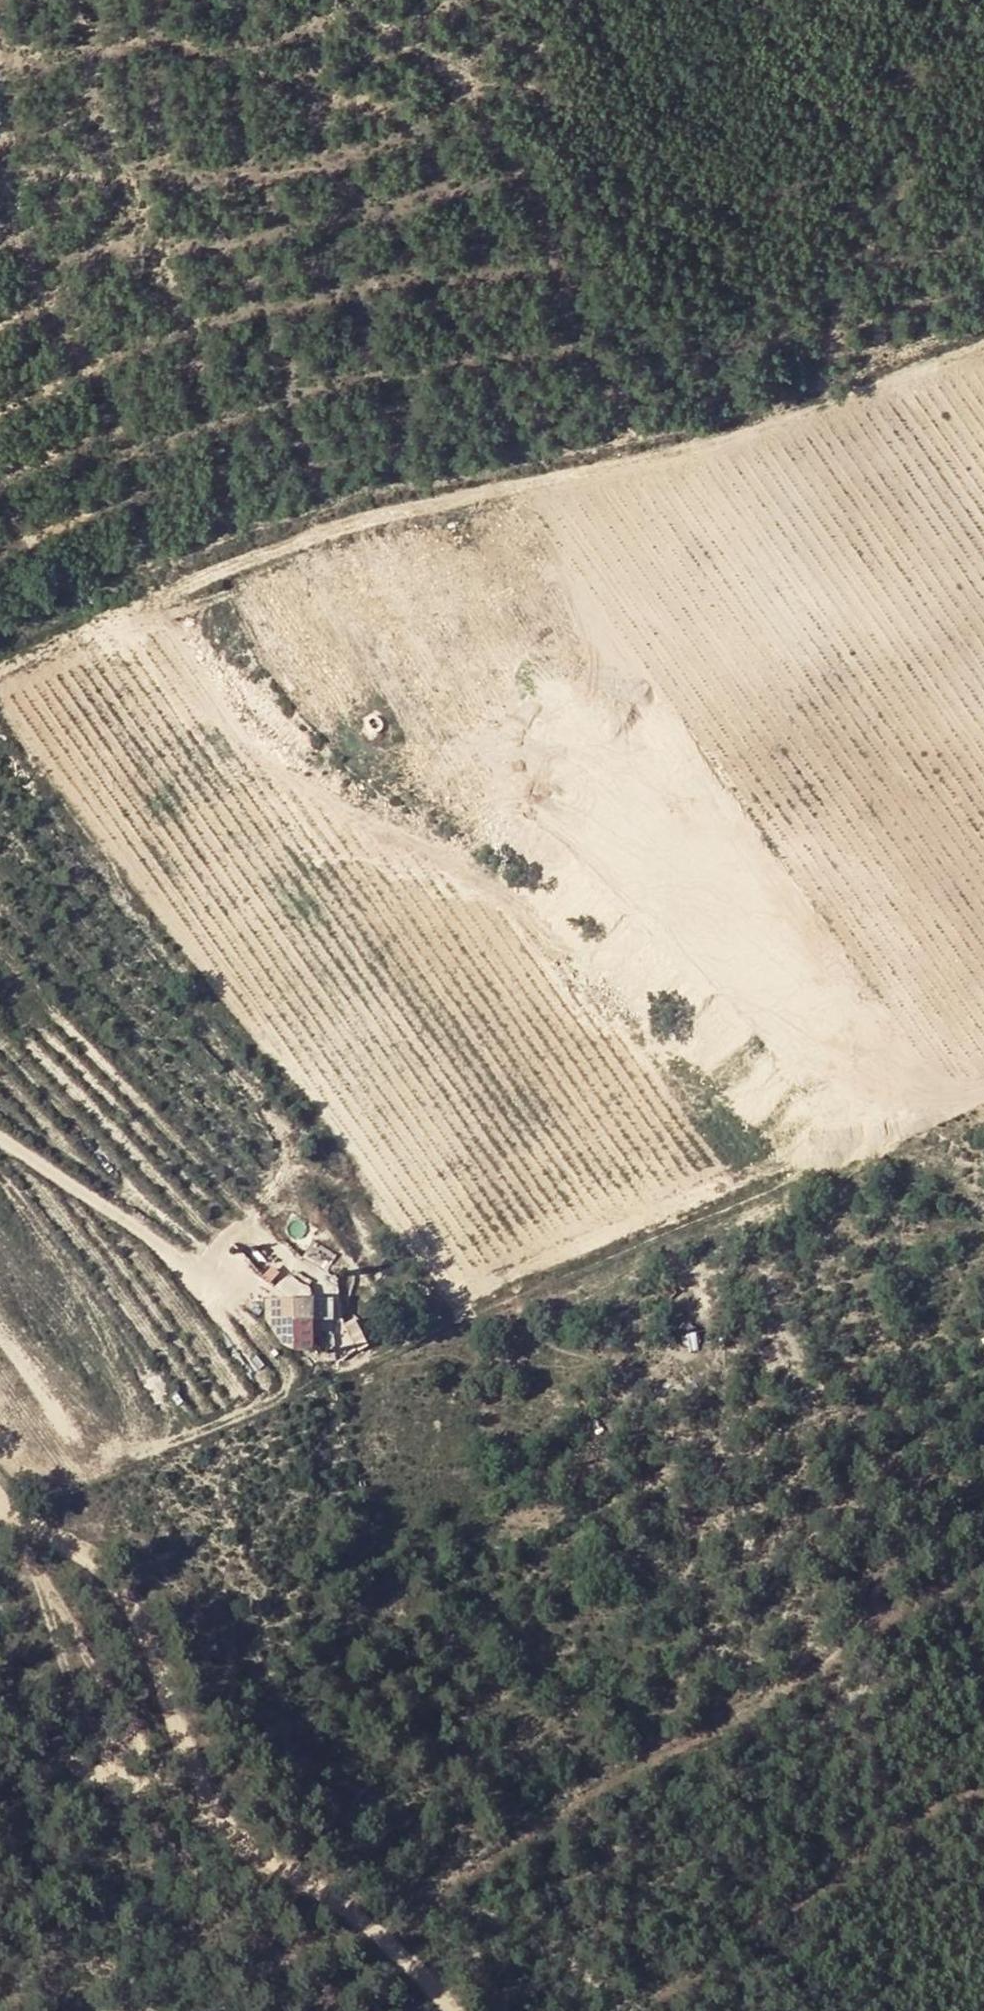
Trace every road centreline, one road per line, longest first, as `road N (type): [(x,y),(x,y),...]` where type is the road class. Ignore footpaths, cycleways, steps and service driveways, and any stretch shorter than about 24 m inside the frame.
road 1 (track): [(983,344),(780,422),(351,524),(0,672)]
road 2 (track): [(467,2010),(367,1919),(254,1842),(216,1801),(190,1759),(170,1678),(137,1597),(97,1557),(0,1496)]

